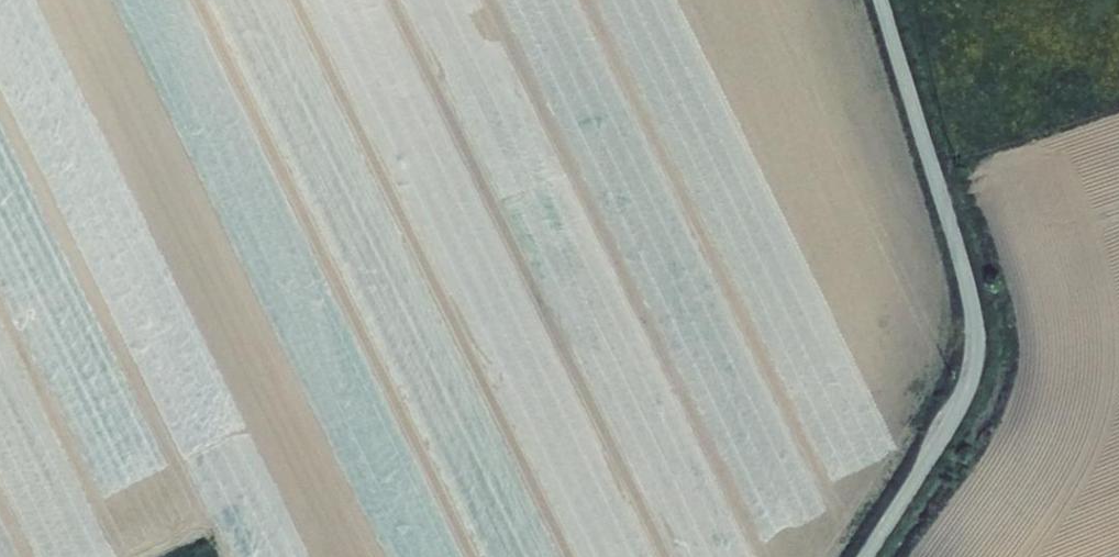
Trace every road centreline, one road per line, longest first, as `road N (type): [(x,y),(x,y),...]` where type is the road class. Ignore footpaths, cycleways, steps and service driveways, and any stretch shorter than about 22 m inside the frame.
road 1 (residential): [(867,556),(958,406),(977,353),(962,262),(882,0)]

